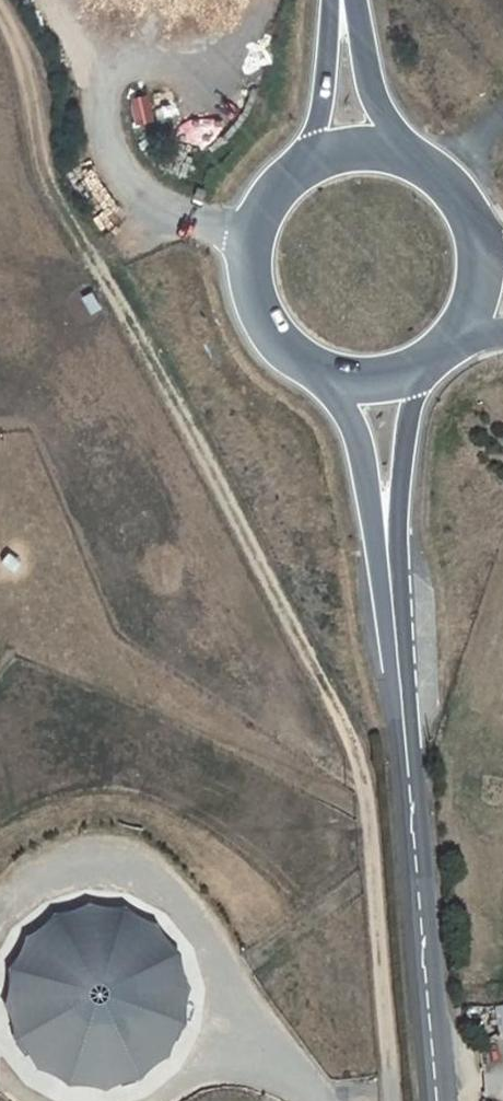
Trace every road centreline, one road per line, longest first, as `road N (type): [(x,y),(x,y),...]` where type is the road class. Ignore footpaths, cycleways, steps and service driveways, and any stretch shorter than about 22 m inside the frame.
road 1 (track): [(0,4),(21,45),(43,188),(149,349),(361,768),(393,1100)]
road 2 (secondary): [(437,1100),(376,374)]
road 3 (secondary): [(354,154),(287,179),(250,240),(247,276),(277,341),(306,363),(376,374)]
road 4 (secondary): [(467,243),(438,188),(414,169),(354,154)]
road 5 (secondary): [(354,154),(341,0)]
road 6 (secondary): [(426,353),(462,303),(467,243)]

